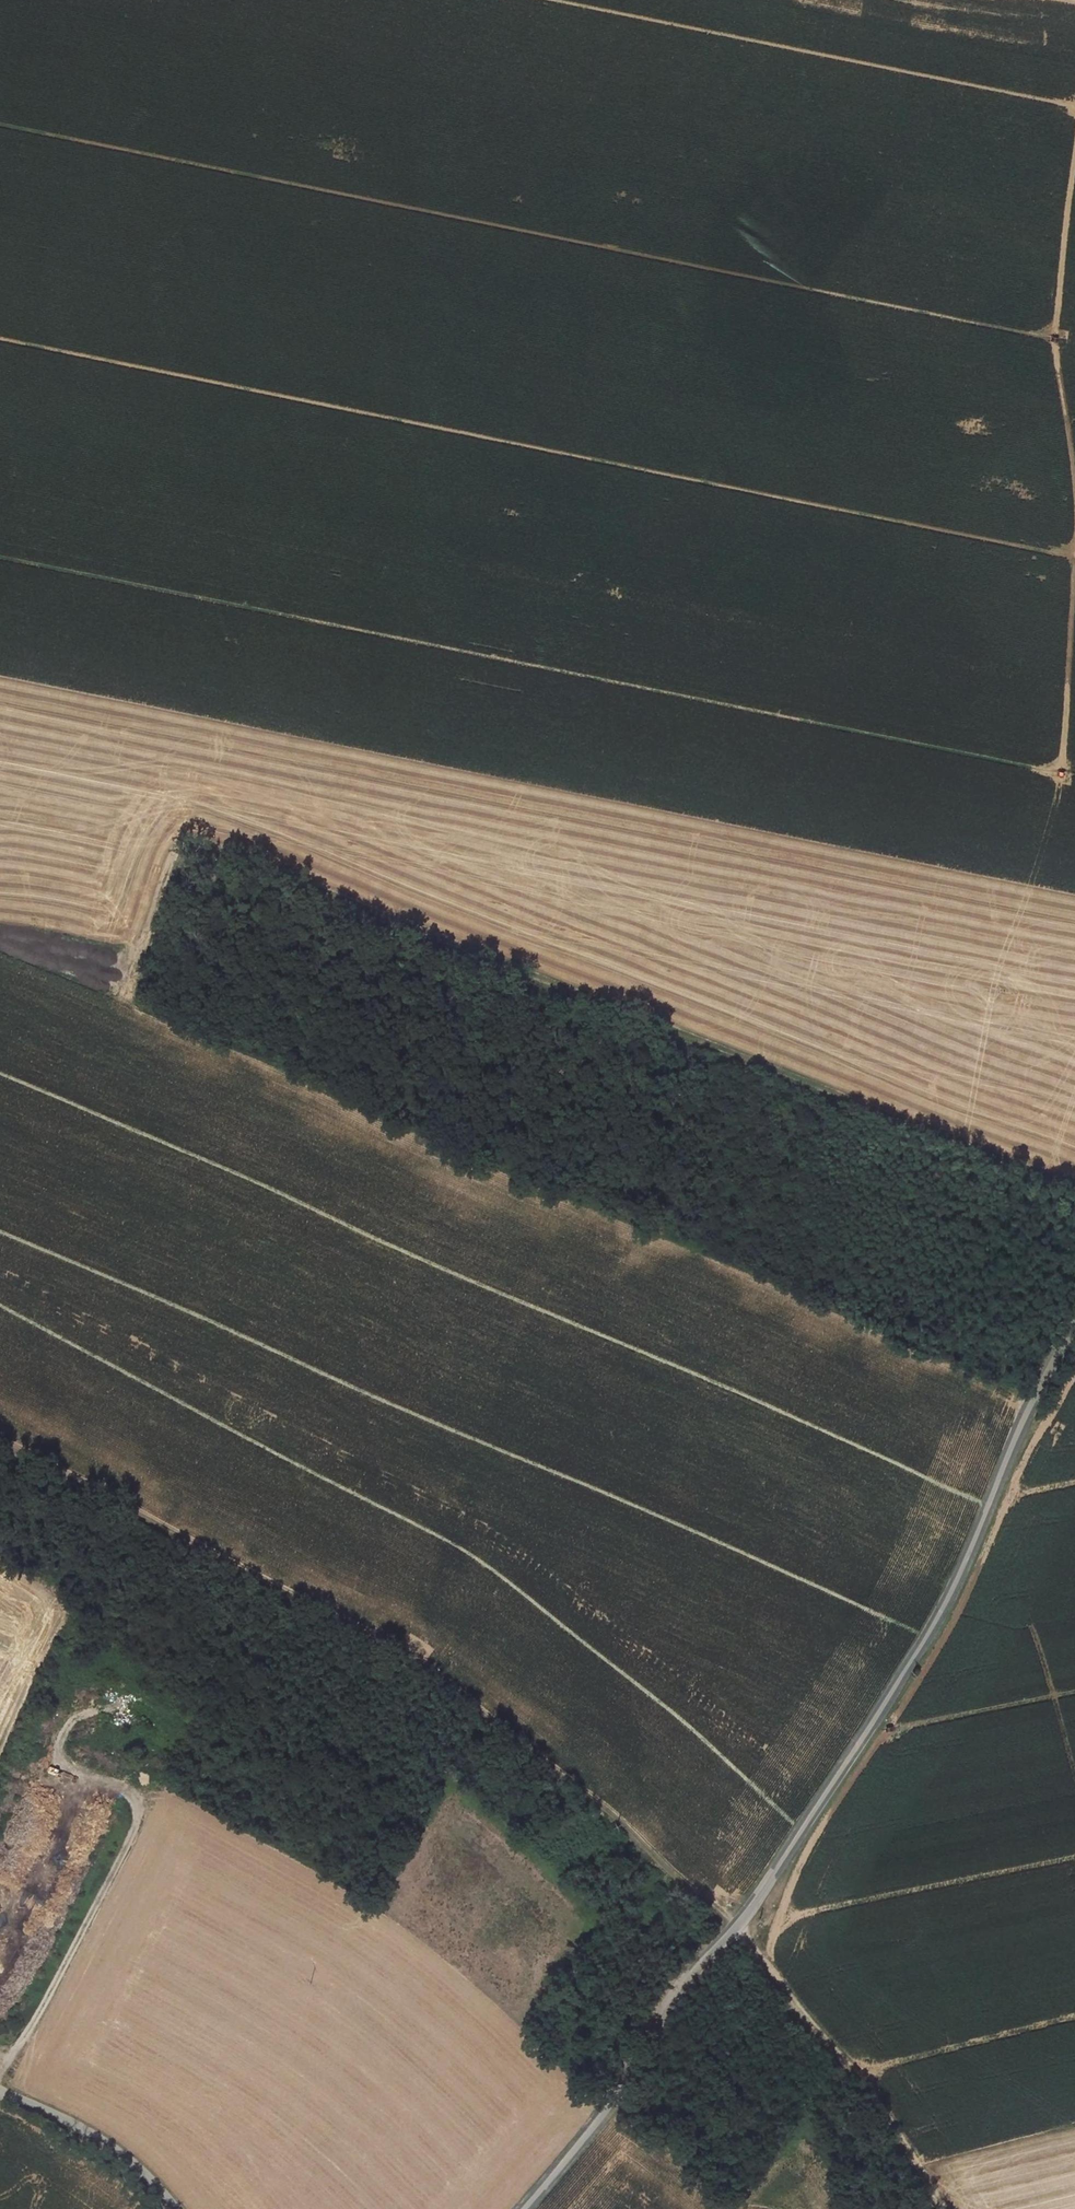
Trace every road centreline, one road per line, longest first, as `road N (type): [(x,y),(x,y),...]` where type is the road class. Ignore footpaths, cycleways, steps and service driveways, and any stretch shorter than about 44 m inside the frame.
road 1 (unclassified): [(521,2208),(640,2065),(670,1998),(759,1897),(896,1687),(953,1588),(1074,1320)]
road 2 (track): [(940,2208),(859,2071),(807,2021),(732,1927)]
road 3 (unclassified): [(172,2208),(97,2140),(0,2094)]

